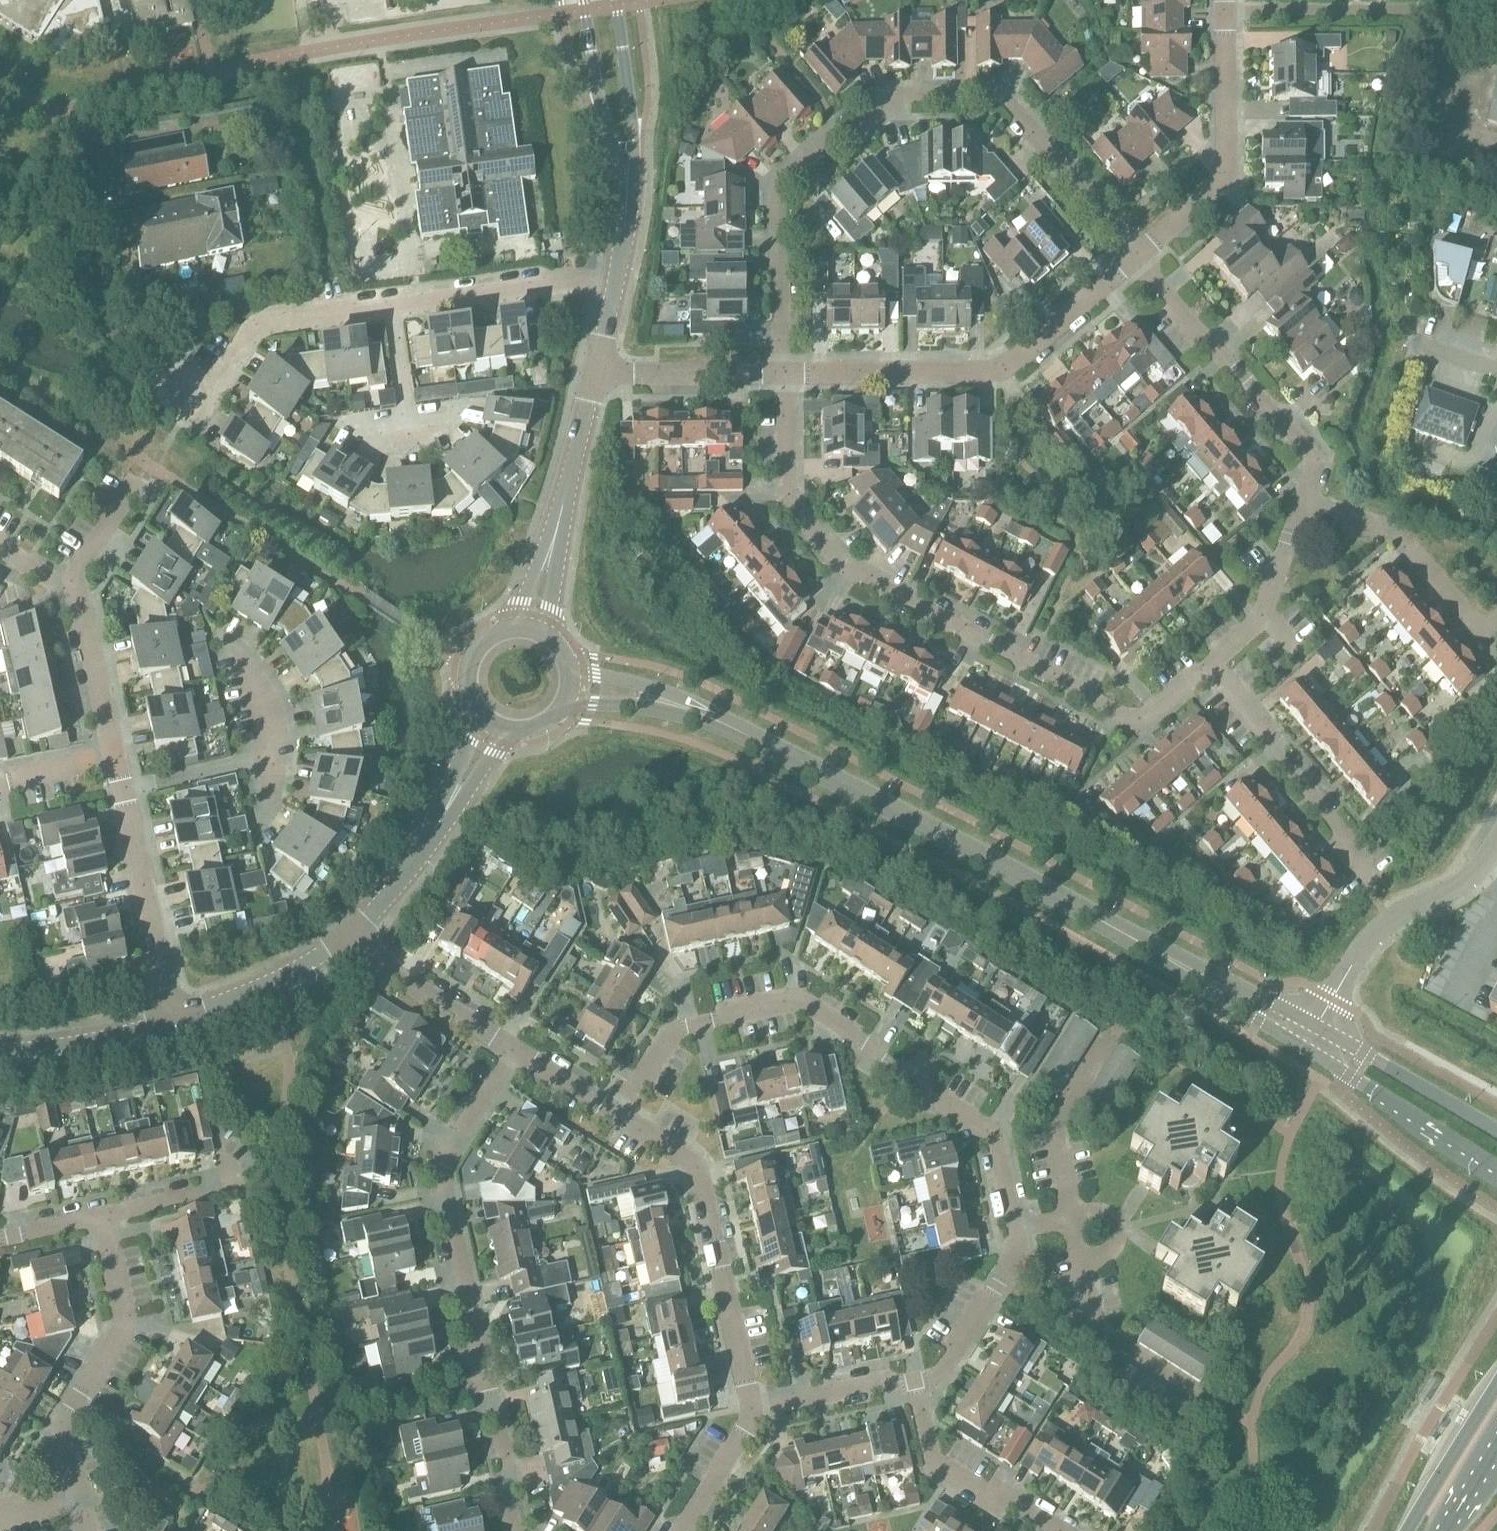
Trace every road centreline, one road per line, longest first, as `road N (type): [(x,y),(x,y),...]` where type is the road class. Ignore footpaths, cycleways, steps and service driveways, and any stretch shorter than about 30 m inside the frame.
road 1 (tertiary): [(1303,1036),(706,714),(570,684)]
road 2 (residential): [(913,1377),(938,1372),(1018,1250),(993,1132),(791,998),(669,1028),(615,1114)]
road 3 (residential): [(789,374),(779,174),(876,100),(906,91),(1003,90),(1135,258)]
road 4 (residential): [(1209,665),(1146,718),(1122,716),(850,569),(793,488),(789,374)]
road 5 (residential): [(514,1530),(439,1172),(515,1050)]
road 6 (residential): [(789,374),(1006,371),(1135,258)]
road 7 (residential): [(751,1410),(697,1175),(677,1151),(615,1114)]
road 8 (residential): [(1303,500),(1315,468),(1304,446),(1135,258)]
road 9 (residential): [(80,1504),(63,1428),(124,1326),(101,1216)]
road 10 (residential): [(1135,258),(1221,181),(1224,1)]
road 11 (tertiary): [(530,628),(596,349)]
road 12 (unclassified): [(1303,1036),(1368,939),(1455,889),(1496,840)]
road 13 (residential): [(1372,876),(1209,665)]
road 14 (residential): [(345,940),(407,872),(492,724)]
road 15 (residential): [(1224,1),(1475,15)]
road 16 (residential): [(1496,640),(1400,530),(1303,500)]
road 17 (tertiary): [(1303,1036),(1496,1175)]
road 18 (residential): [(1064,1530),(932,1461),(913,1377)]
road 19 (residential): [(175,1020),(122,791)]
road 20 (residential): [(190,395),(219,382),(248,338),(270,325),(390,307)]
road 21 (residential): [(390,307),(617,277)]
road 22 (tertiary): [(1496,1131),(1366,1054),(1303,1036)]
road 23 (residential): [(515,1050),(345,940)]
road 24 (residential): [(596,349),(678,353),(789,374)]
road 25 (residential): [(1209,665),(1258,621),(1303,500)]
road 26 (tertiary): [(582,0),(627,188)]
road 27 (tertiary): [(627,188),(628,117),(615,0)]
road 28 (residential): [(175,1020),(345,940)]
road 29 (residential): [(0,1052),(85,1043),(175,1020)]
road 30 (residential): [(113,758),(69,588)]
road 31 (primary): [(1496,1382),(1408,1530)]
road 32 (residential): [(751,1410),(913,1377)]
road 33 (residential): [(122,791),(274,754)]
road 34 (tertiary): [(530,628),(496,632),(470,658),(468,693),(492,724)]
road 35 (residential): [(101,1216),(238,1185)]
road 36 (residential): [(678,1530),(751,1410)]
road 37 (residential): [(274,754),(252,668),(223,638)]
road 38 (residential): [(69,588),(137,478)]

